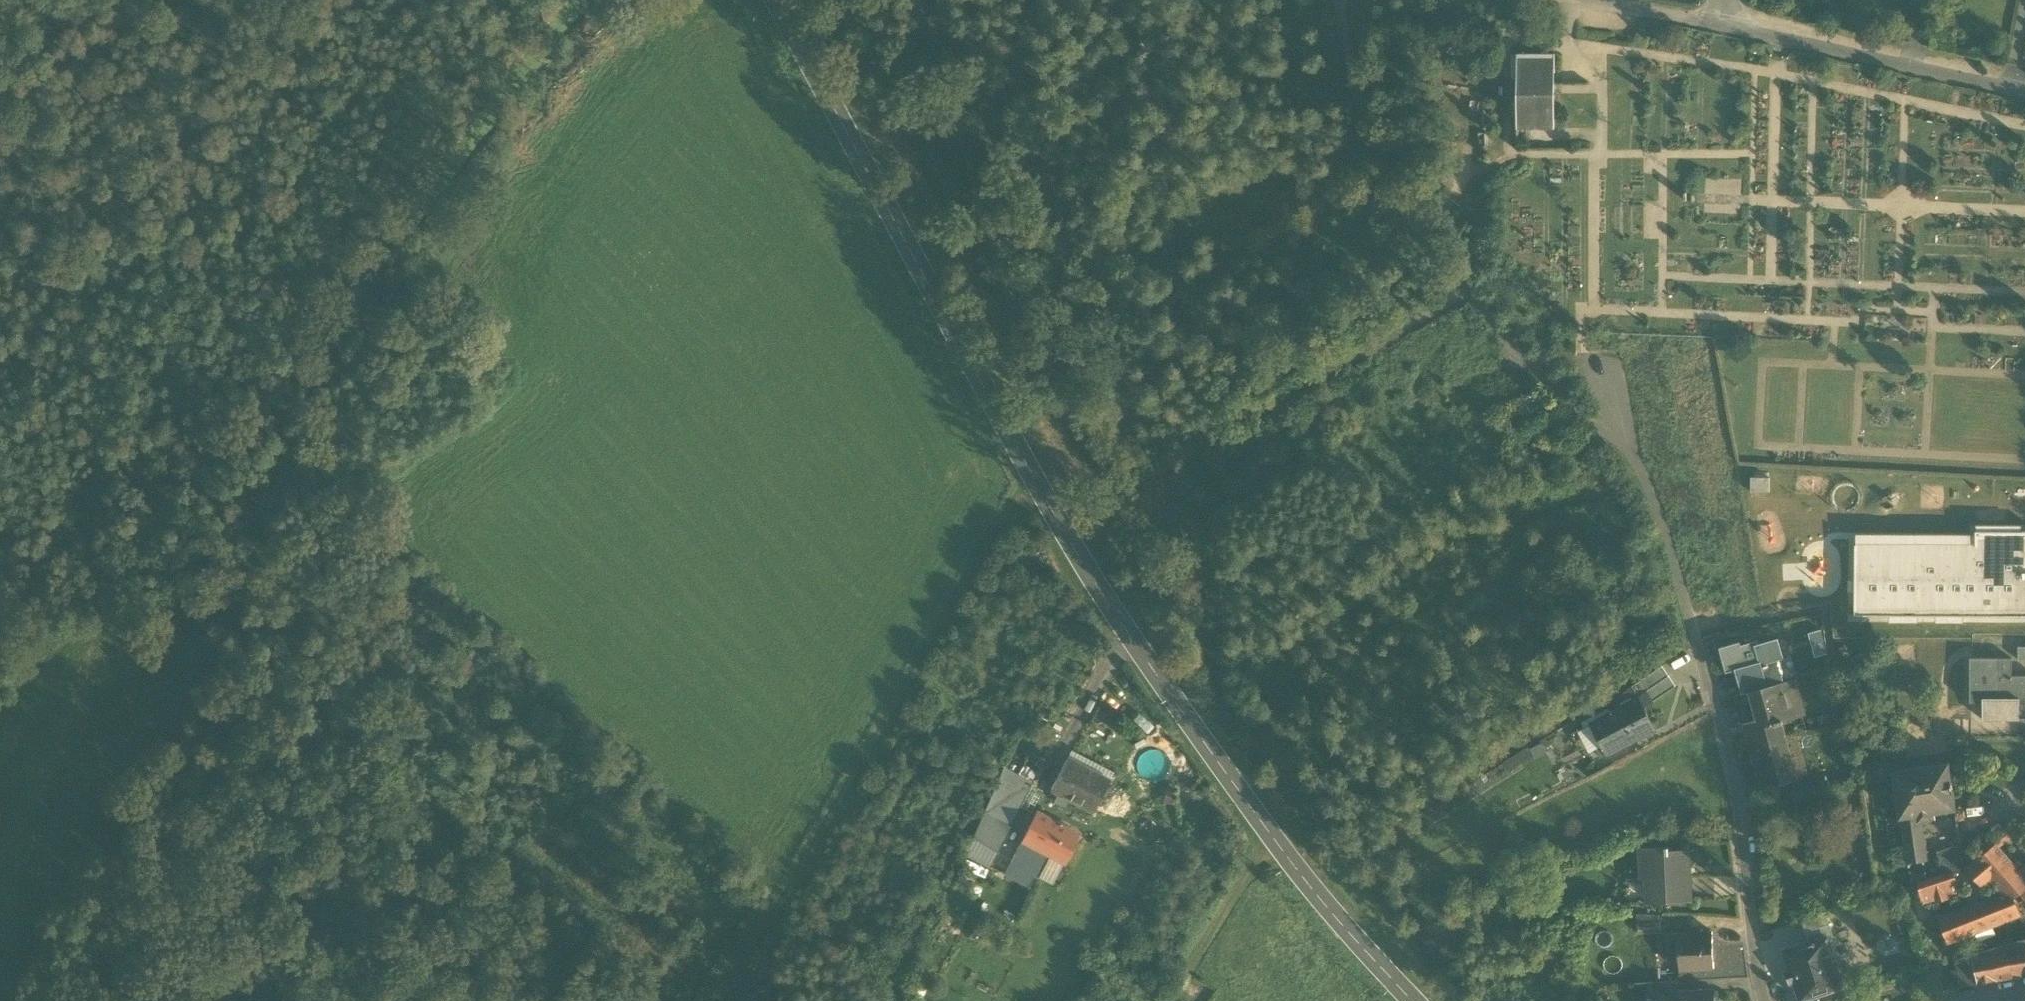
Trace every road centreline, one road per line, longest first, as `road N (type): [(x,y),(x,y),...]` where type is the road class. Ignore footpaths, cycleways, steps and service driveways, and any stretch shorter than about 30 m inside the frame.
road 1 (tertiary): [(777,0),(1032,469),(1152,664),(1295,868),(1416,1000)]
road 2 (track): [(1032,469),(725,1000)]
road 3 (residential): [(1767,1000),(1755,960),(1737,794),(1668,533),(1614,422)]
road 4 (residential): [(2024,91),(1714,22),(1720,0)]
road 5 (track): [(1468,291),(1383,179),(1336,0)]
road 6 (track): [(1636,463),(1503,338),(1468,291)]
road 7 (track): [(1586,0),(1714,22)]

